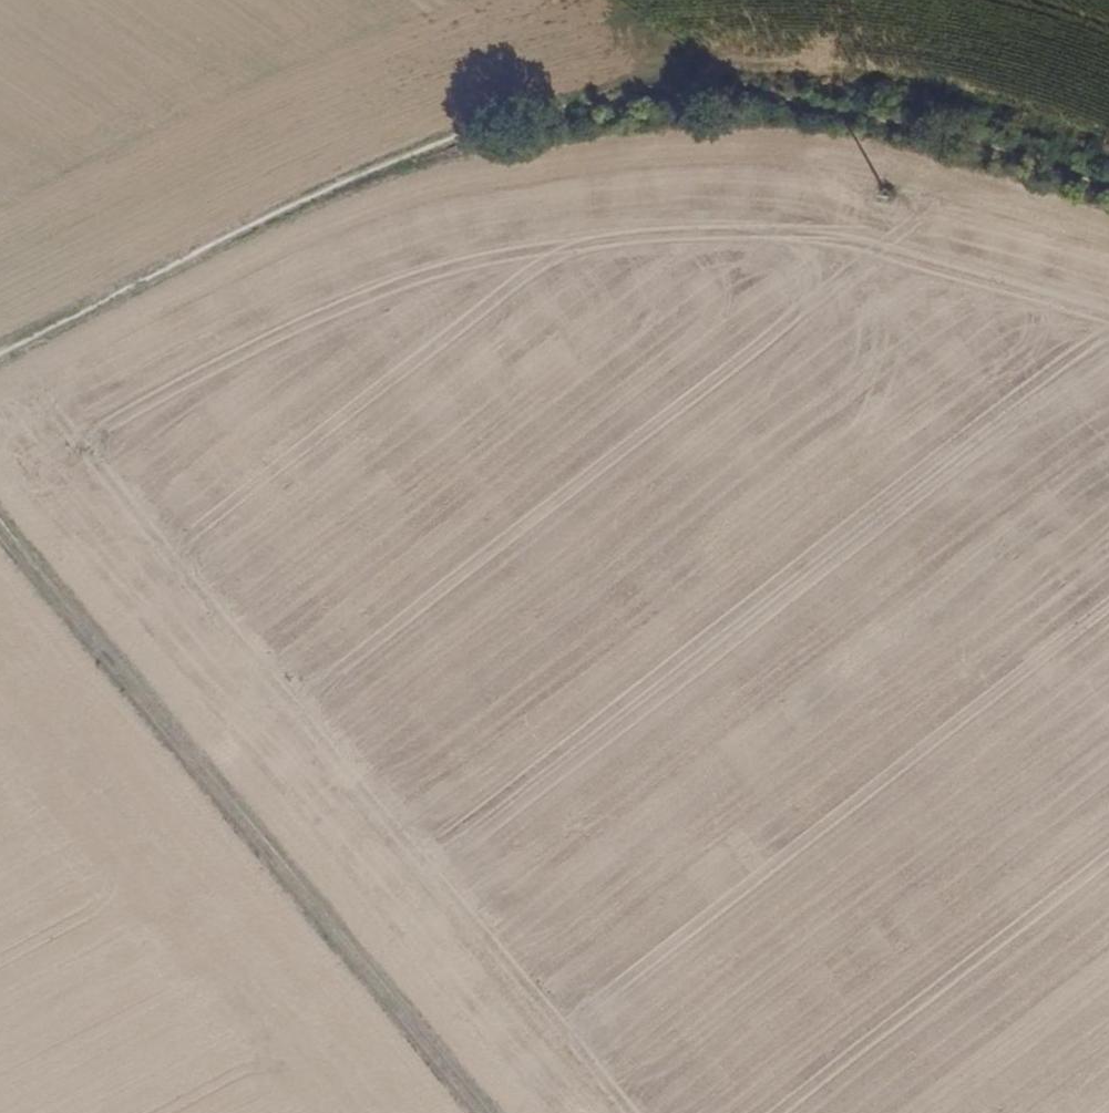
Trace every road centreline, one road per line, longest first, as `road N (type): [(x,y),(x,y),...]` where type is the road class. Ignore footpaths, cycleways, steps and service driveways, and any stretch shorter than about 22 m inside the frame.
road 1 (track): [(0,352),(465,131),(590,101),(695,88),(773,93),(857,108),(1108,183)]
road 2 (track): [(0,528),(485,1112)]

